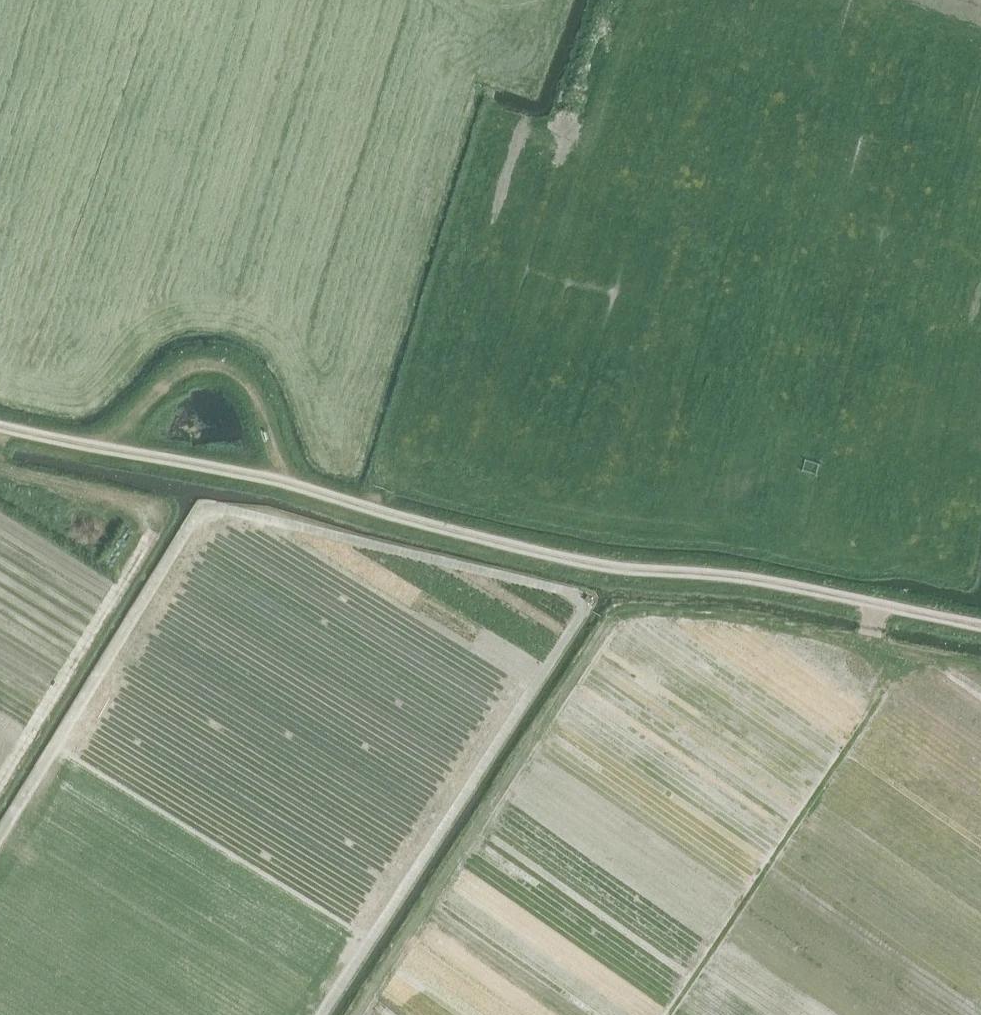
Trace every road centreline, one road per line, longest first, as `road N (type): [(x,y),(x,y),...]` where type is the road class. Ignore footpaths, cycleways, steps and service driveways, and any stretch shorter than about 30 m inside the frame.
road 1 (track): [(0,427),(284,483),(614,568),(728,572),(980,622)]

